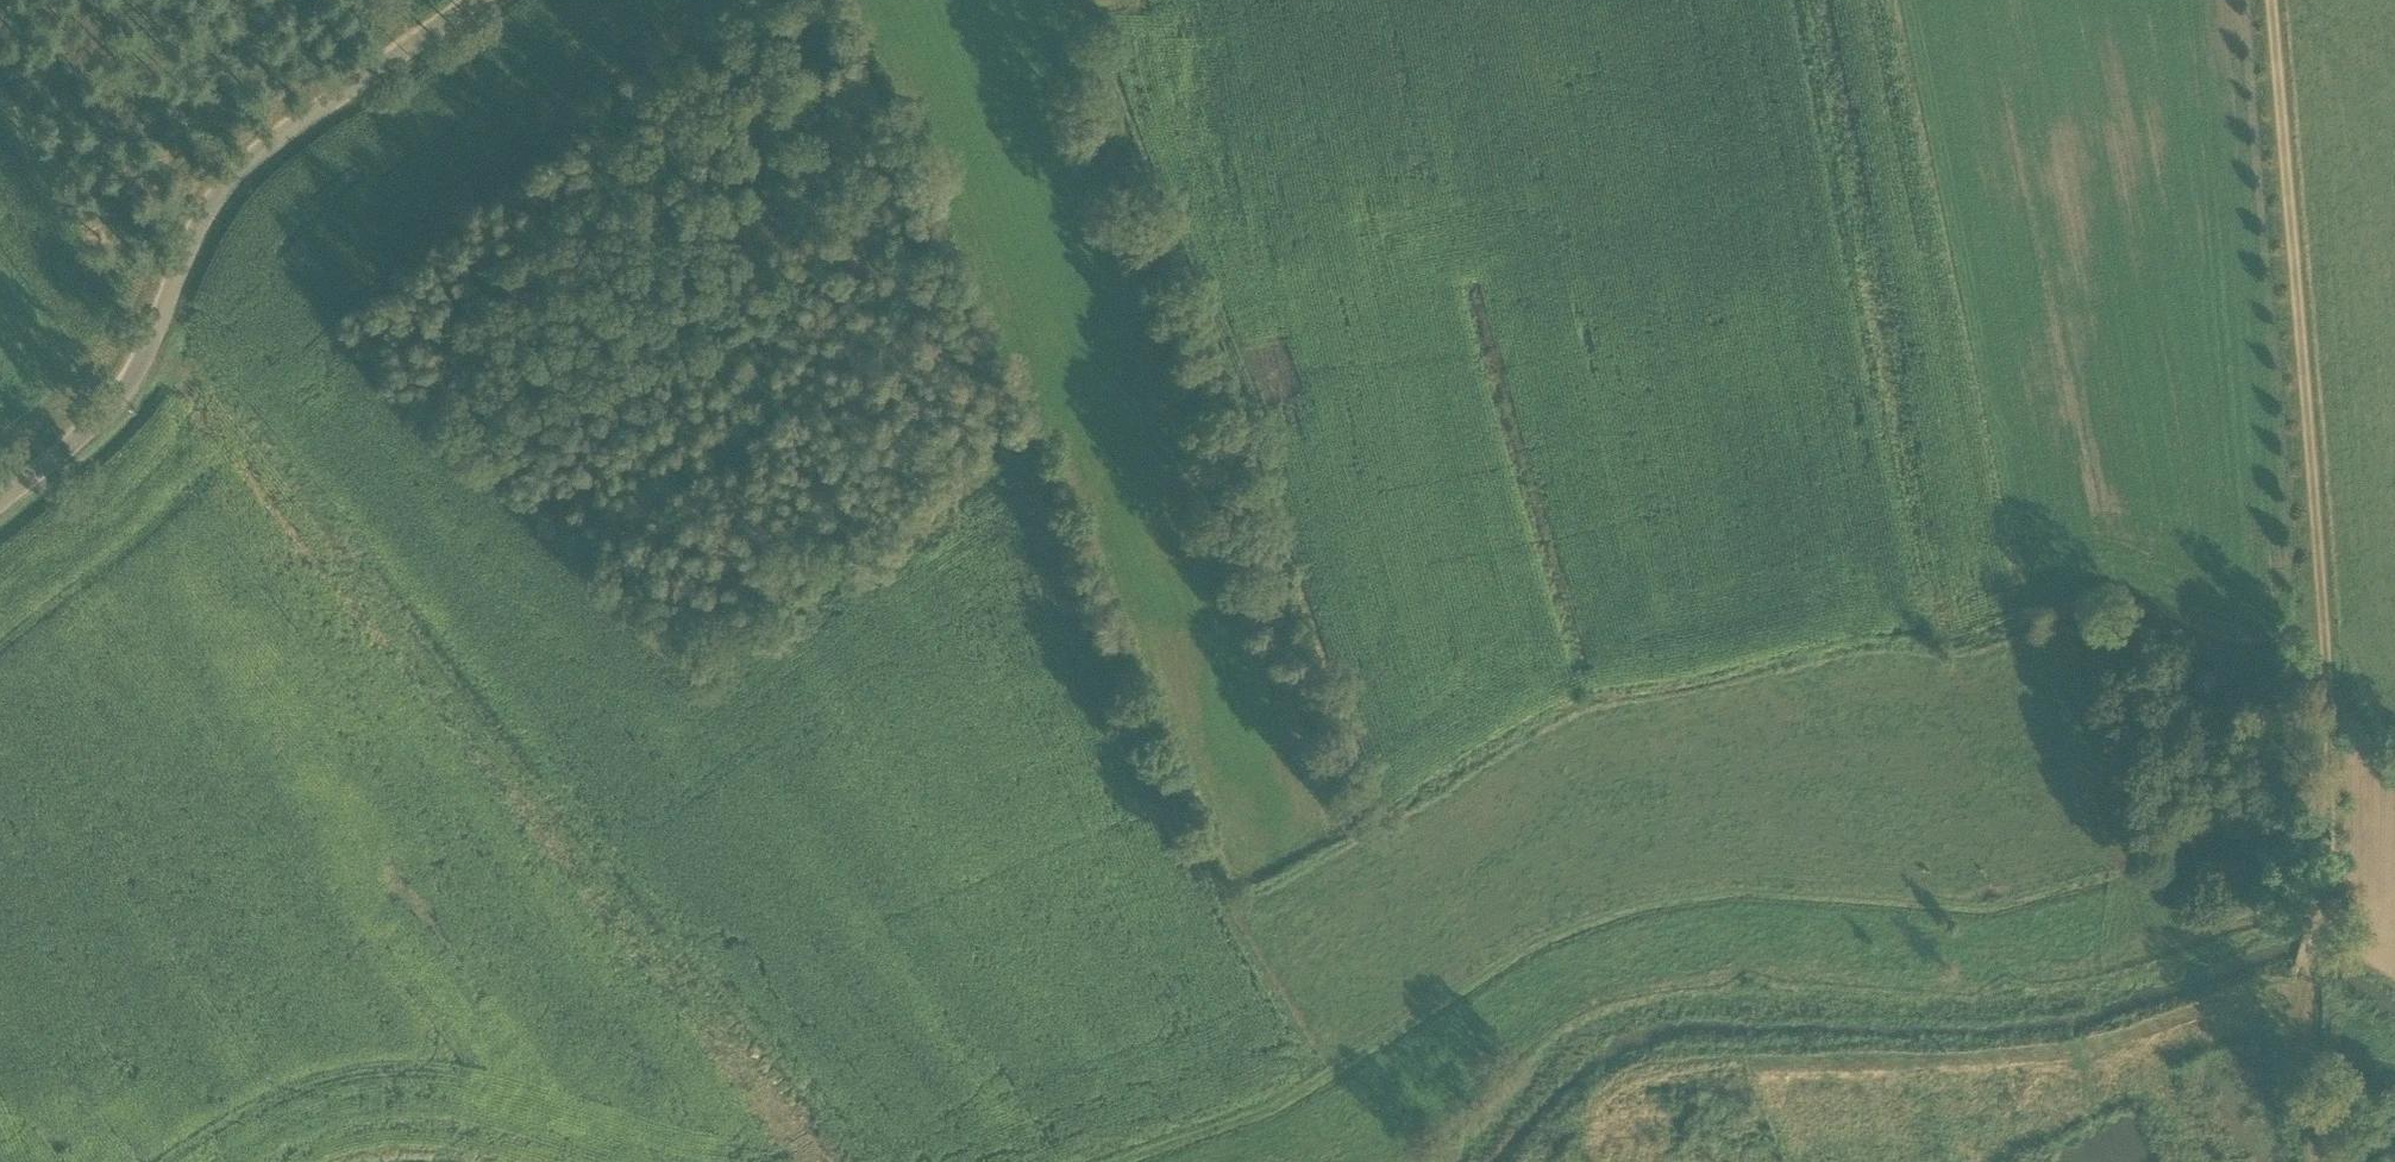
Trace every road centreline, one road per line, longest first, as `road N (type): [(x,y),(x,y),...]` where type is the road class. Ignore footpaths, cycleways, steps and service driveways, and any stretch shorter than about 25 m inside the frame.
road 1 (track): [(2272,0),(2328,709),(2320,906),(2299,980)]
road 2 (tertiary): [(0,499),(96,420),(125,385),(222,188),(253,157),(477,0)]
road 3 (track): [(2320,906),(2148,949),(2125,874)]
road 4 (track): [(2316,1161),(2293,1061),(2299,980)]

